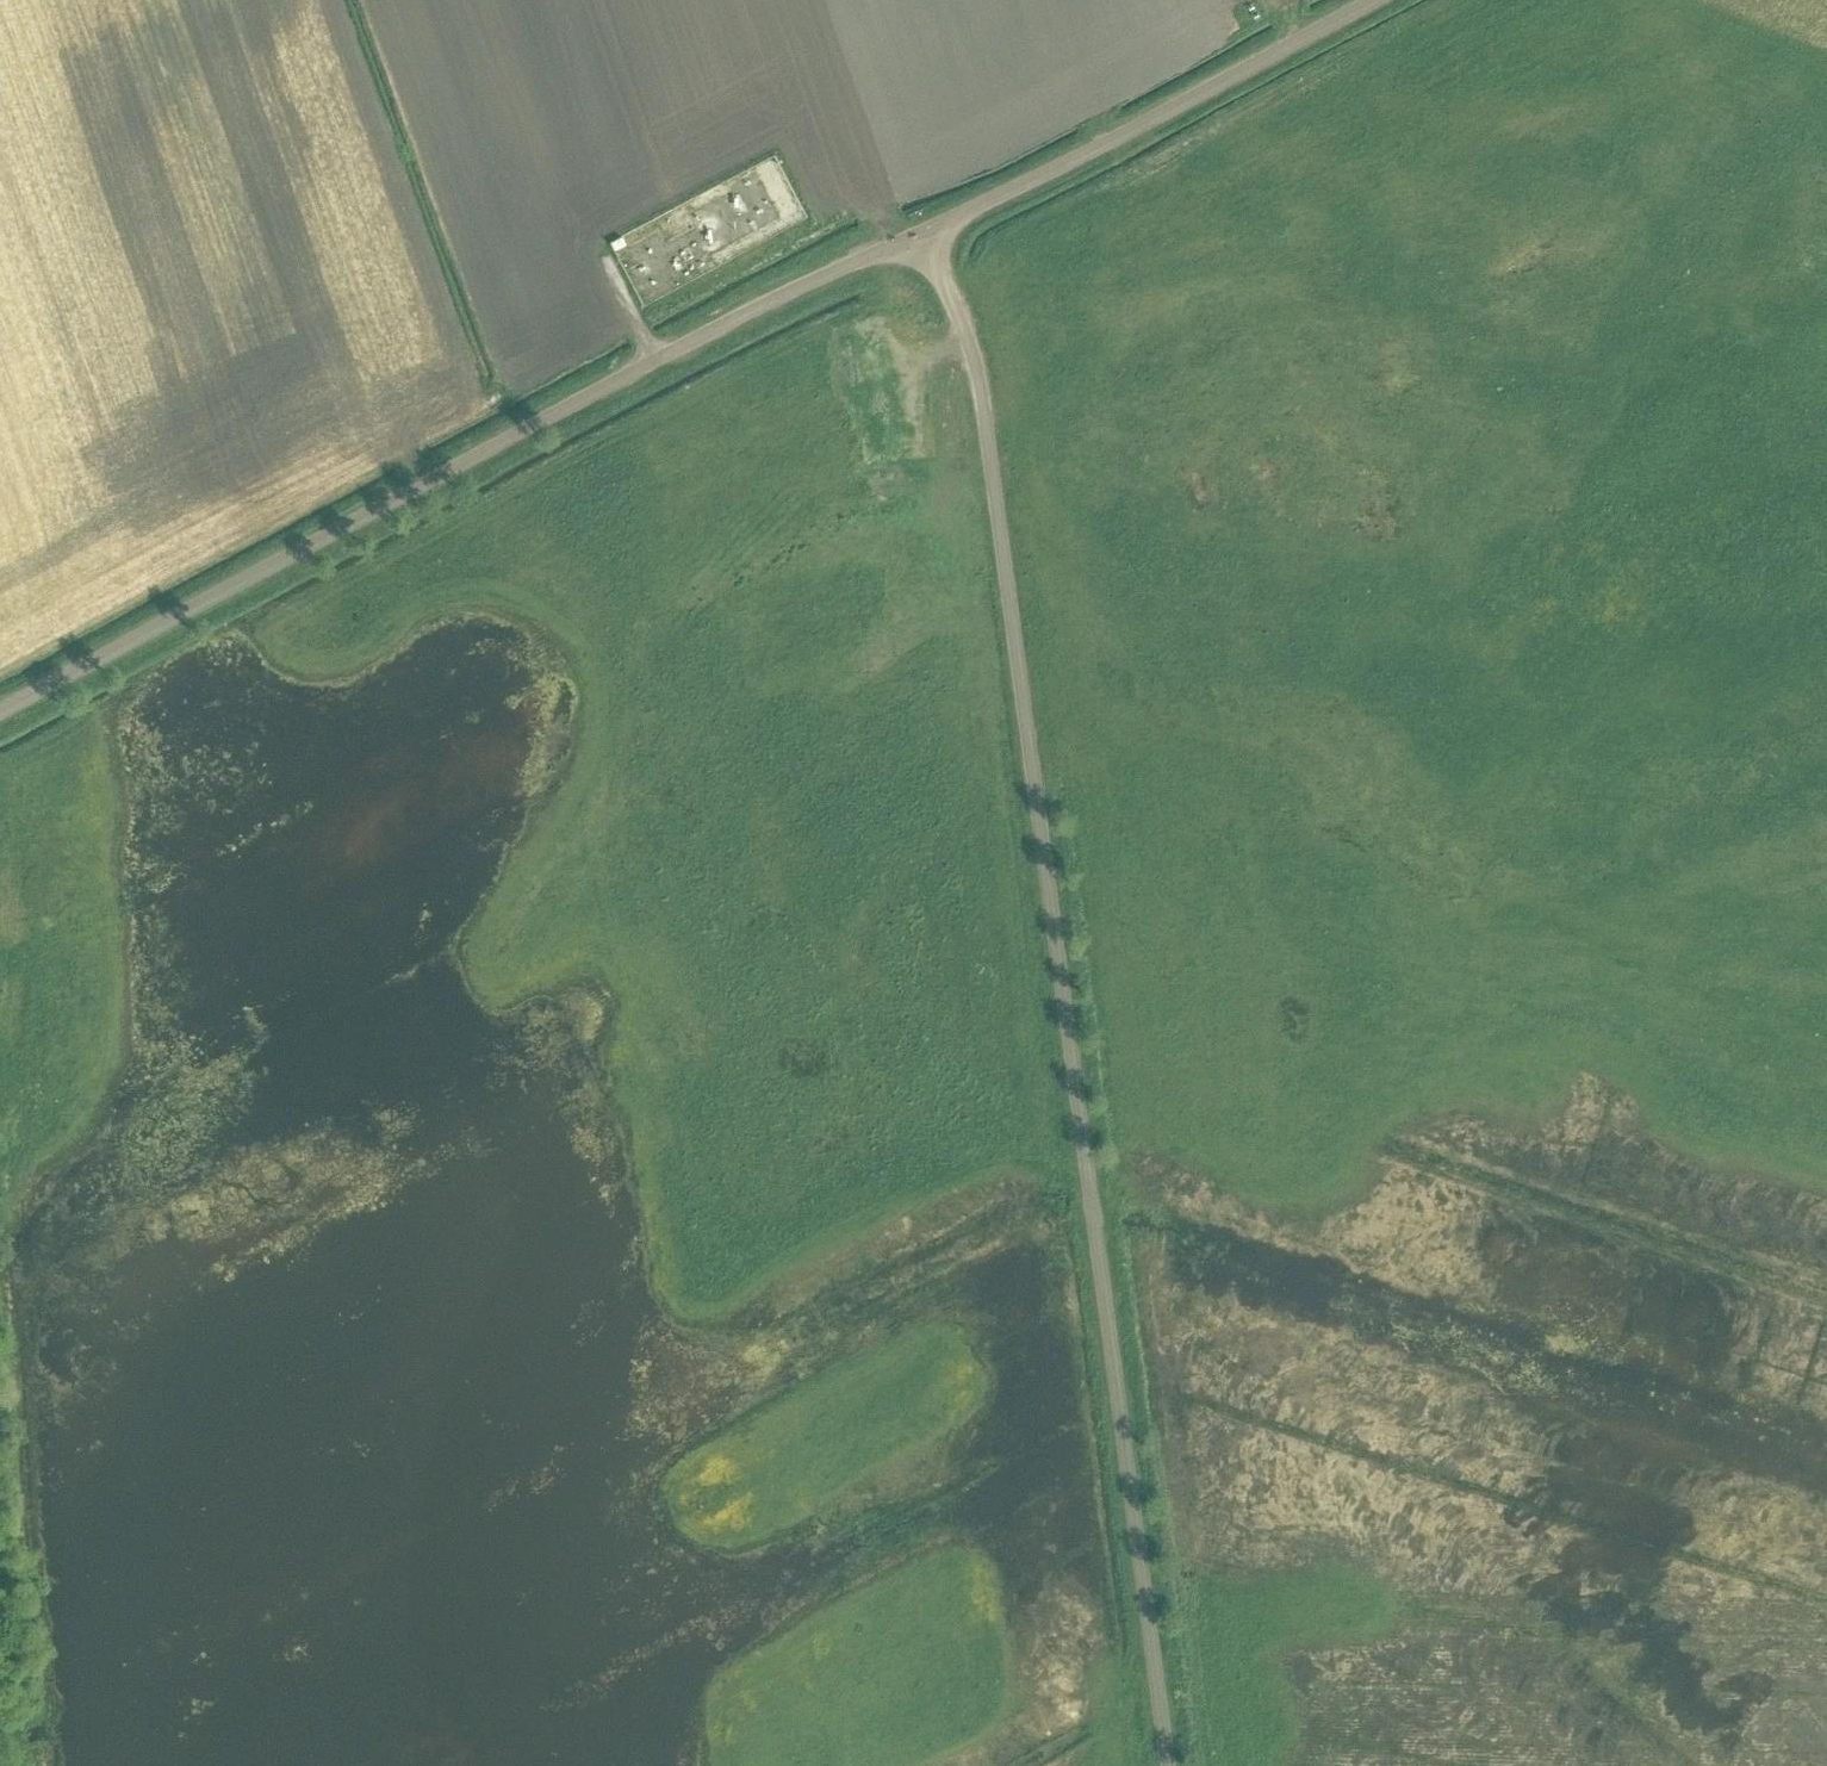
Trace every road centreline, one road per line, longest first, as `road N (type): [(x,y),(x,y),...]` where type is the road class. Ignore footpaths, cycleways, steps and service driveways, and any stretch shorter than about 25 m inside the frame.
road 1 (unclassified): [(1169,1765),(988,431),(978,373),(926,229)]
road 2 (unclassified): [(0,712),(654,362),(926,229)]
road 3 (unclassified): [(926,229),(1364,0)]

